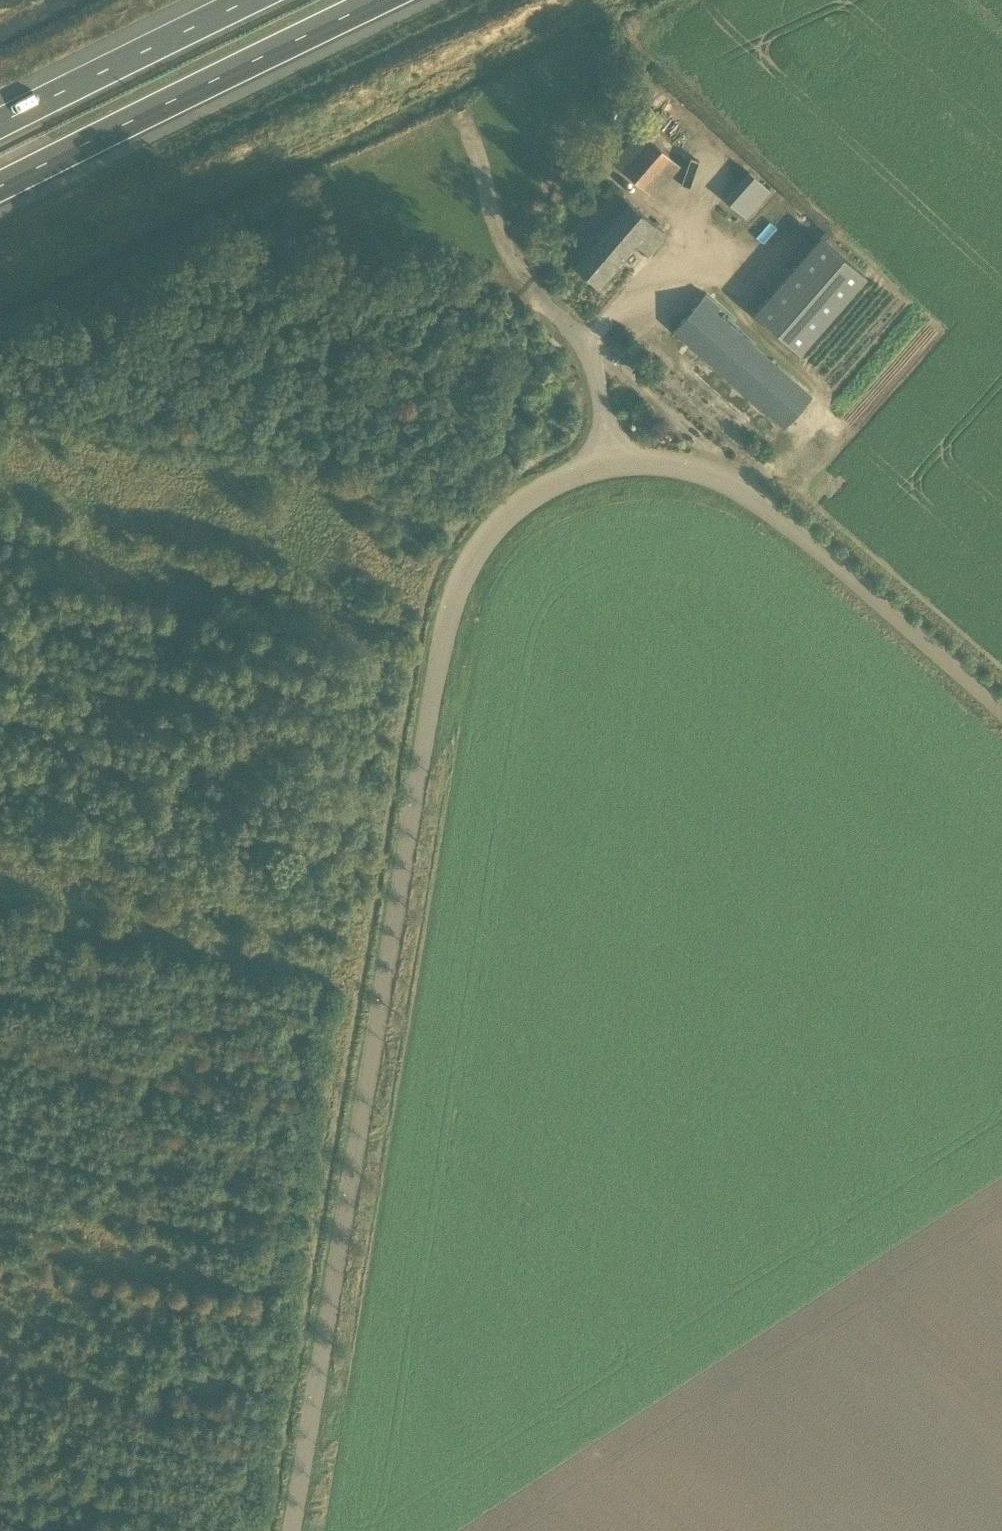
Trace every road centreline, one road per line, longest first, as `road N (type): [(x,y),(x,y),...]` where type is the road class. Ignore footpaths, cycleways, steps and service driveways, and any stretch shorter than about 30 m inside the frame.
road 1 (unclassified): [(292,1530),(446,630),(465,572),(493,531),(551,484),(610,463),(657,461),(715,474),(900,615),(1001,708)]
road 2 (motorway): [(0,185),(379,0)]
road 3 (motorway): [(250,0),(0,123)]

